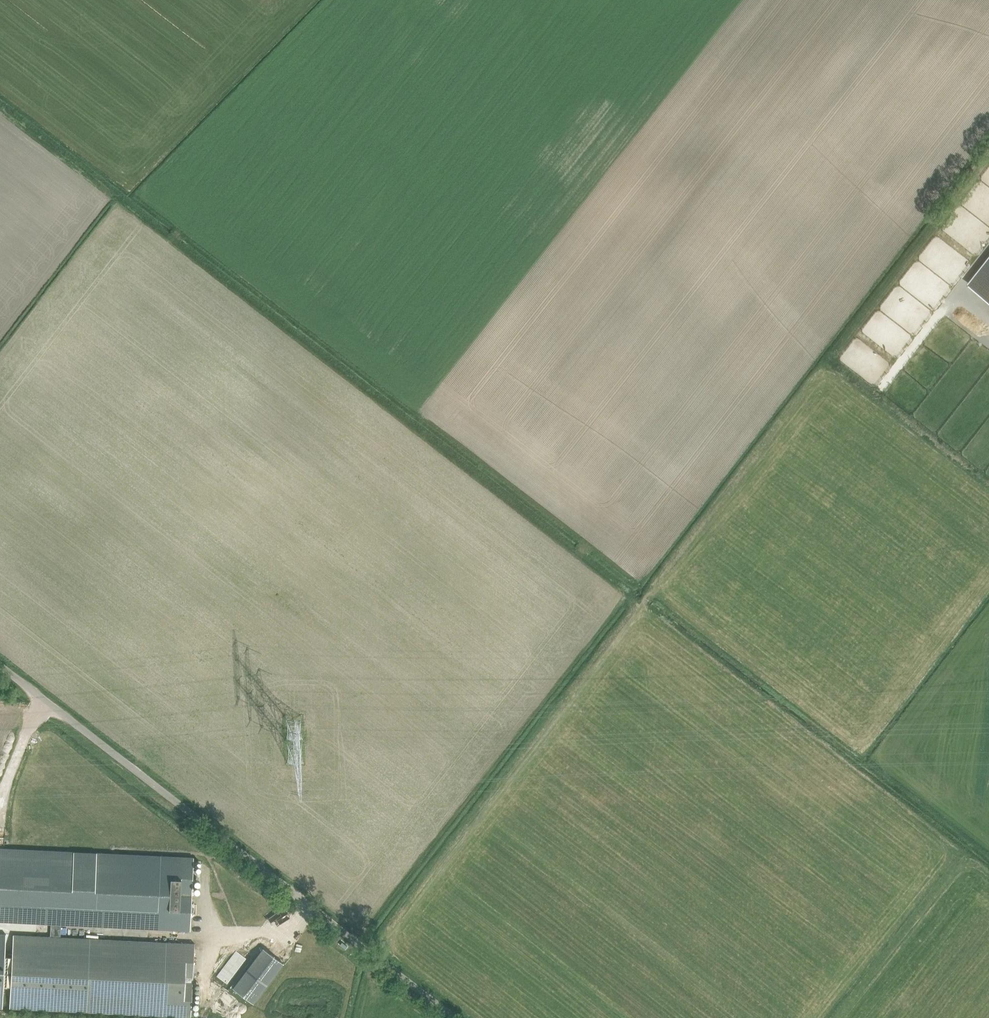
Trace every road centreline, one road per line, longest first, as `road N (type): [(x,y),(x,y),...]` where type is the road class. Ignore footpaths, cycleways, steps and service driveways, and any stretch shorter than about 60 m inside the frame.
road 1 (unclassified): [(448,1017),(0,674)]

